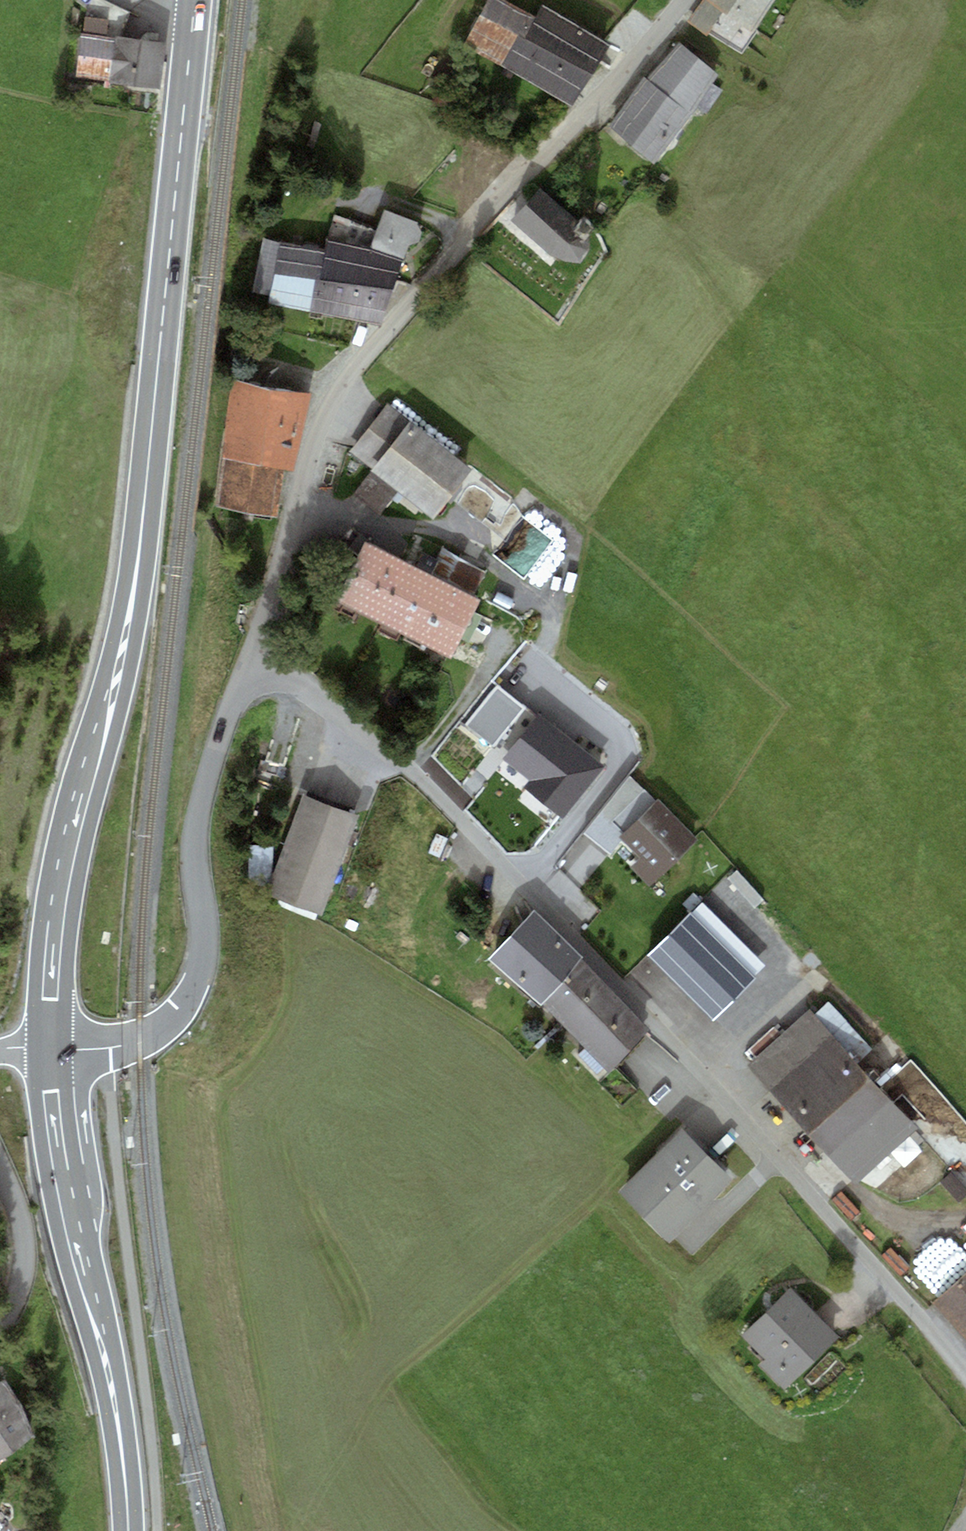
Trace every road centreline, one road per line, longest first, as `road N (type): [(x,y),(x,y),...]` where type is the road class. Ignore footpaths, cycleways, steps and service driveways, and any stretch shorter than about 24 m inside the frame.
road 1 (primary): [(194,0),(135,579),(66,863),(52,960),(51,1048)]
road 2 (residential): [(252,662),(313,697),(449,810),(784,1164),(965,1374)]
road 3 (residential): [(252,662),(309,456),(342,385),(684,0)]
road 4 (residential): [(51,1048),(140,1039),(174,1020),(194,990),(203,945),(198,823),(252,662)]
road 5 (primary): [(51,1048),(130,1530)]
road 6 (track): [(294,513),(431,530),(495,567),(549,610),(550,633),(528,671)]
road 7 (residential): [(0,1317),(19,1288),(23,1236),(0,1171)]

